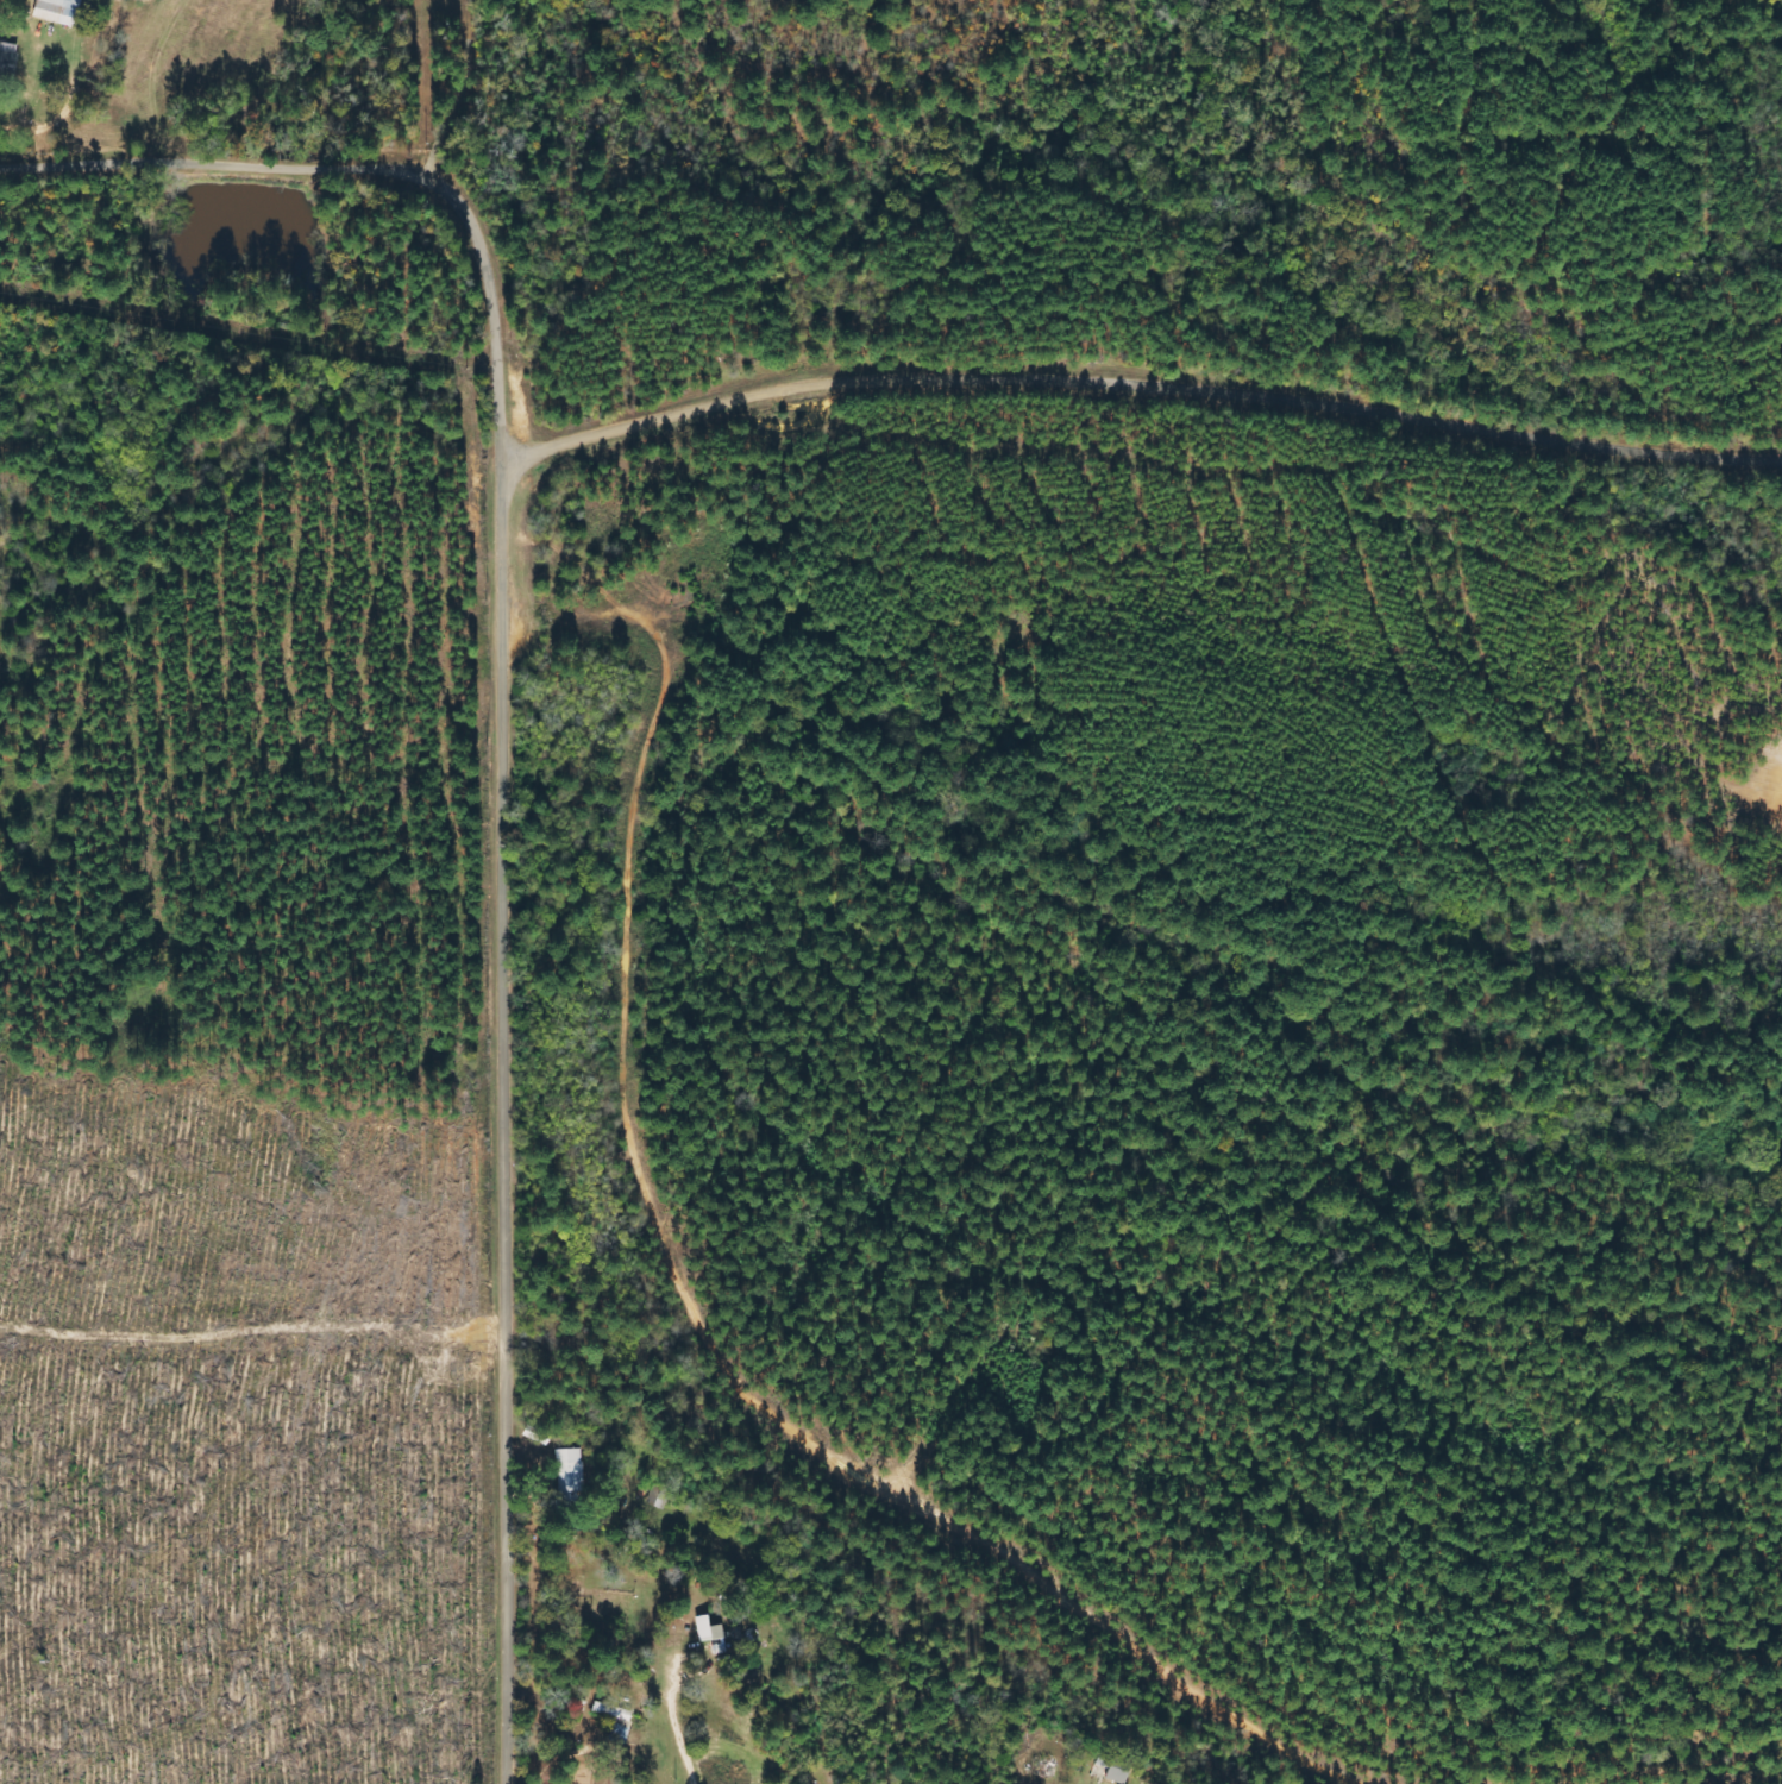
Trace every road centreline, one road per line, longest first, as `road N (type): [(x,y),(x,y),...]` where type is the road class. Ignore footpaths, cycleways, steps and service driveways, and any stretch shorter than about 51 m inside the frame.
road 1 (residential): [(0,168),(172,161),(434,178),(466,202),(492,256),(509,431),(542,451),(821,387),(1014,381),(1249,396),(1702,459),(1781,461)]
road 2 (residential): [(518,1783),(509,431)]

